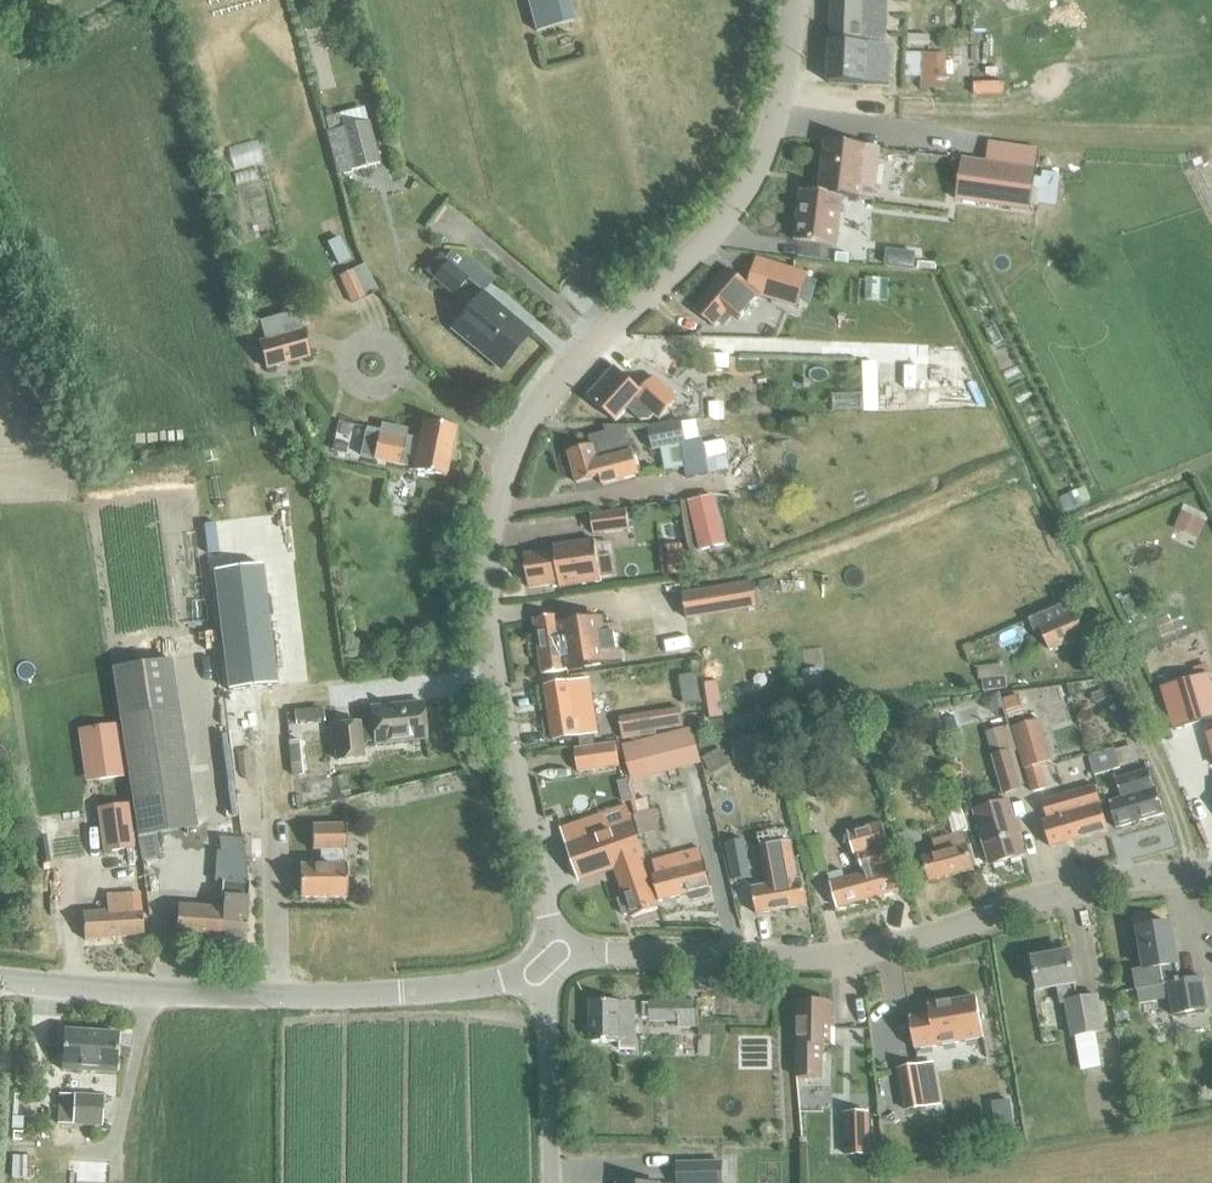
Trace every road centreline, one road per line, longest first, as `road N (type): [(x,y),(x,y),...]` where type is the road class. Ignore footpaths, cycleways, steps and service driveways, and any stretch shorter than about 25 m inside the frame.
road 1 (residential): [(551,964),(491,654),(487,563),(498,497),(542,398),(700,246),(741,196),(778,103),(794,0)]
road 2 (residential): [(551,964),(607,954),(849,954),(928,938),(1053,893),(1211,874)]
road 3 (unclassified): [(551,964),(500,983),(401,992),(161,994),(0,979)]
road 4 (unclassified): [(548,1182),(551,964)]

